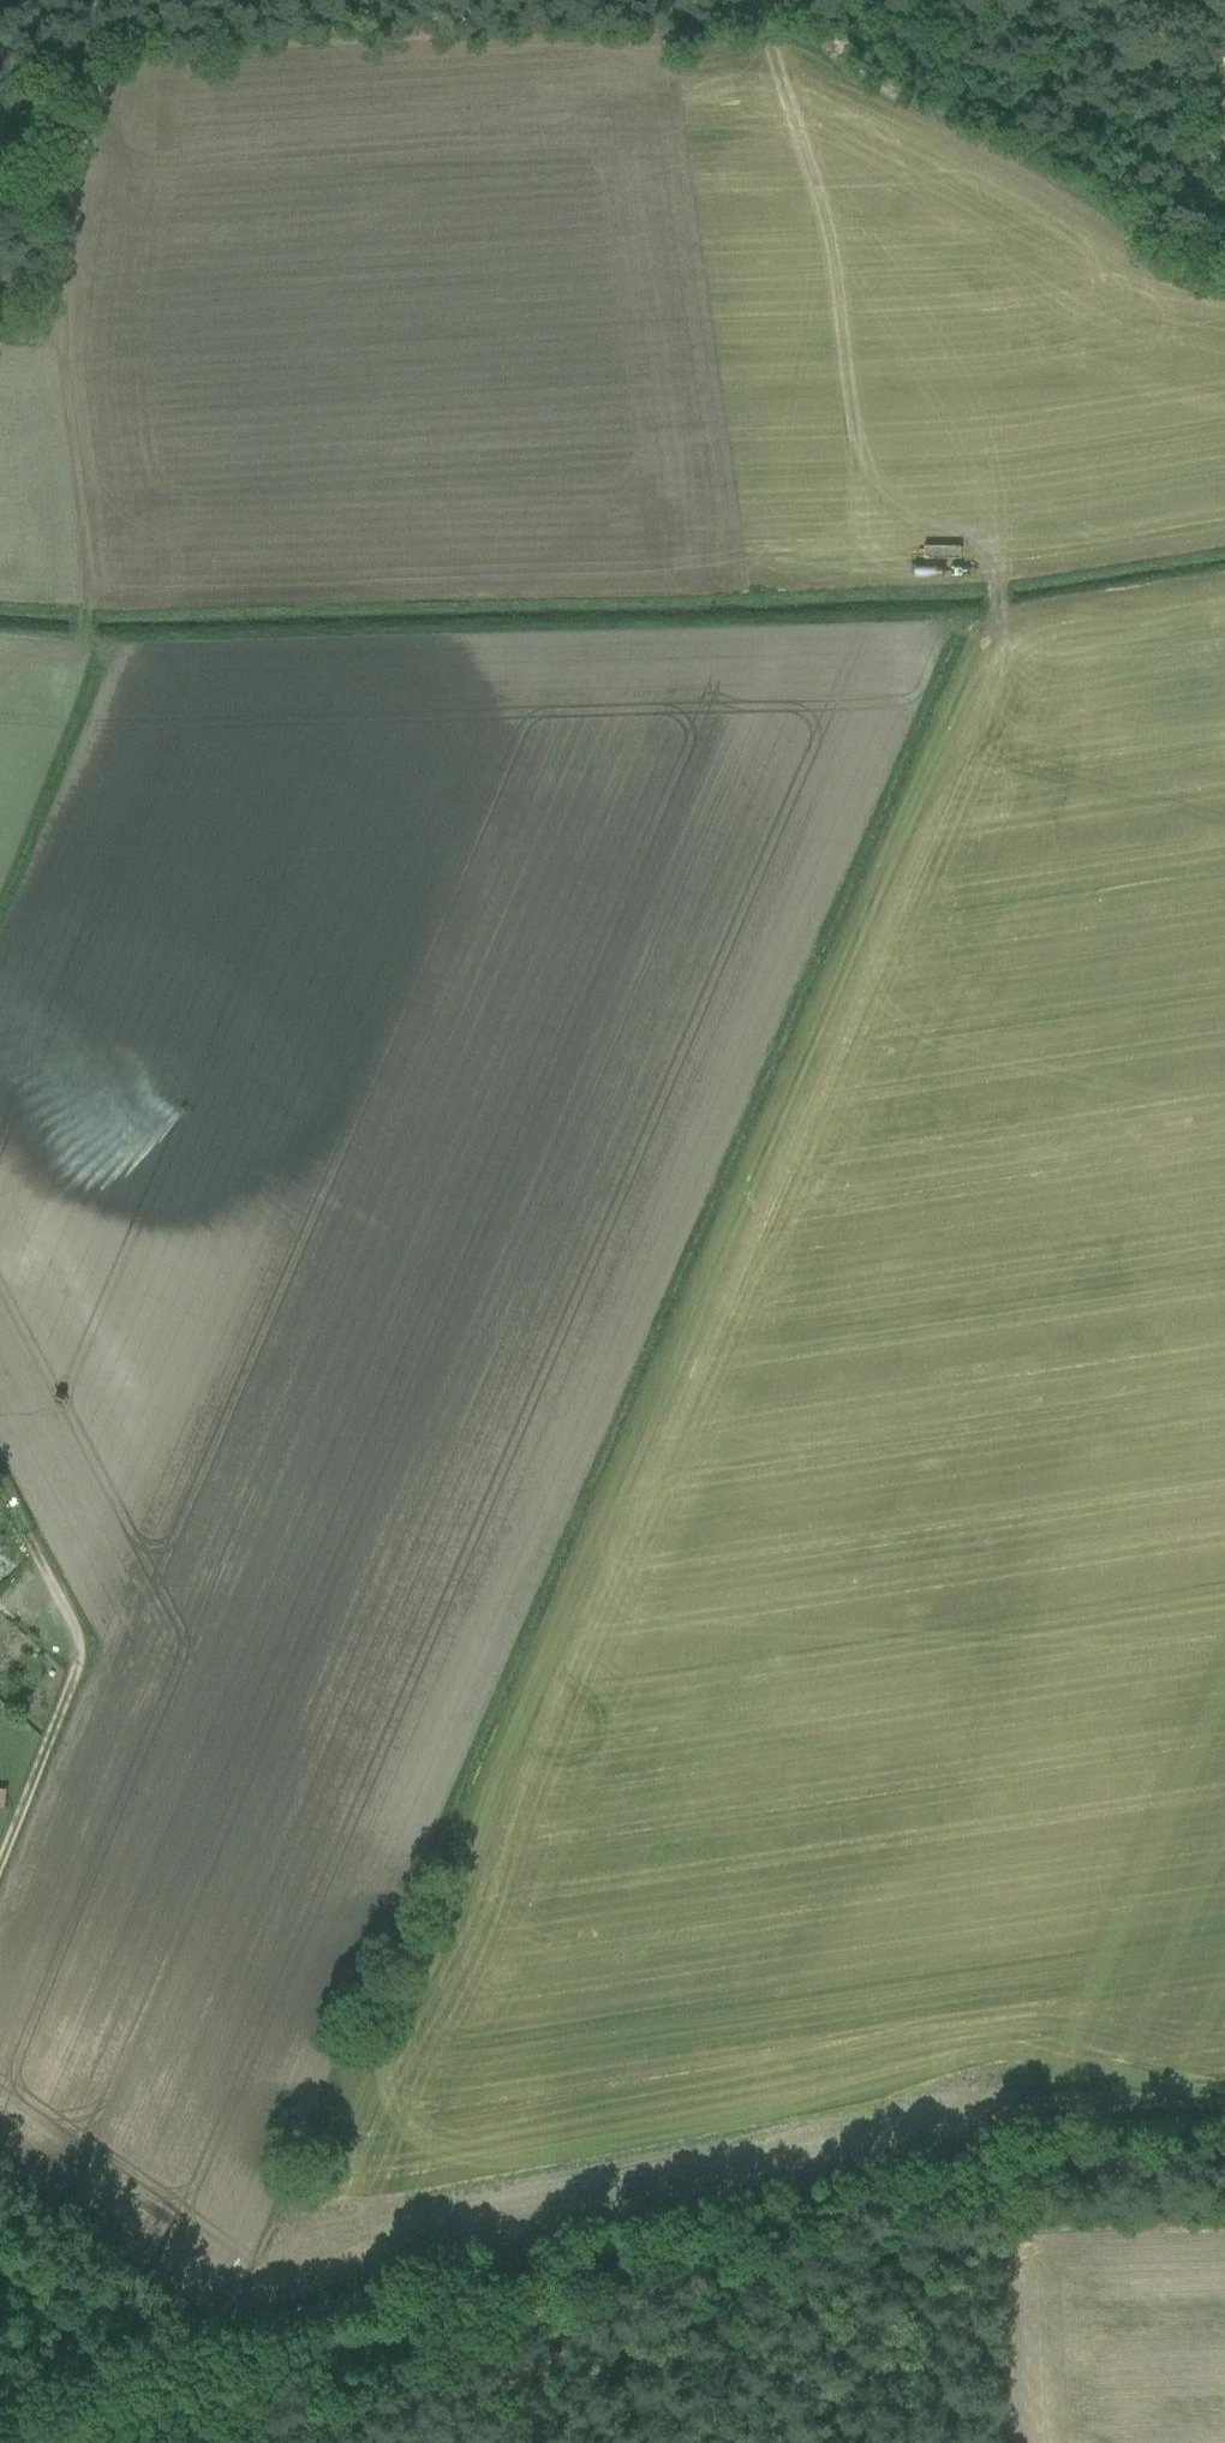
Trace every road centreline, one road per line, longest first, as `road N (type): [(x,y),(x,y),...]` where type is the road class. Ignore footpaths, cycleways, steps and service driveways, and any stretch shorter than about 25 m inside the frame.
road 1 (track): [(1224,2148),(1082,2162),(627,2265),(0,2380)]

